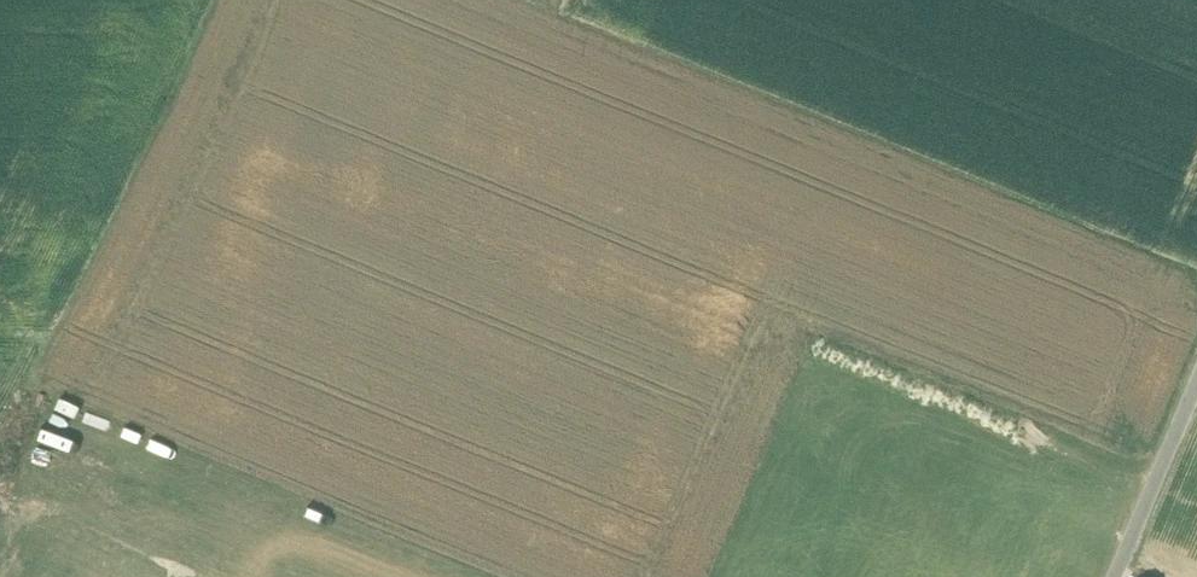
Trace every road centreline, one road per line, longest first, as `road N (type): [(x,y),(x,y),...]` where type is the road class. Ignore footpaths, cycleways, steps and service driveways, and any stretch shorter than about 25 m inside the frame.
road 1 (unclassified): [(1122,576),(1196,390)]

